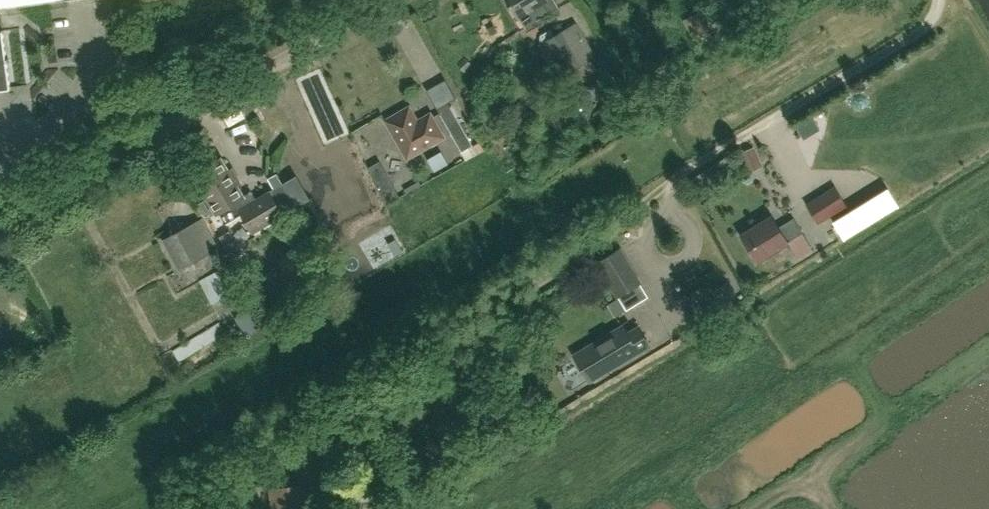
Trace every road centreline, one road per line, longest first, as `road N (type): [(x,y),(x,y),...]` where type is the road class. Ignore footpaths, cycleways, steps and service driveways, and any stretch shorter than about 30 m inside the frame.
road 1 (unclassified): [(0,219),(388,0)]

